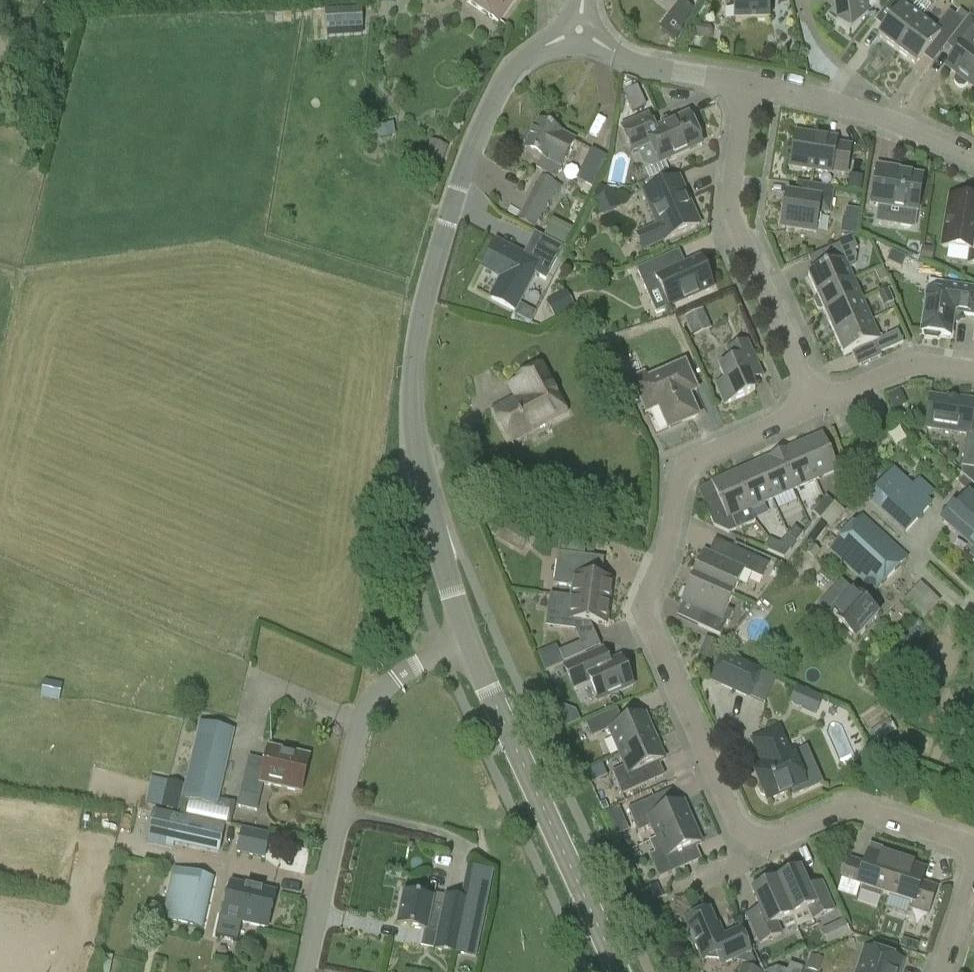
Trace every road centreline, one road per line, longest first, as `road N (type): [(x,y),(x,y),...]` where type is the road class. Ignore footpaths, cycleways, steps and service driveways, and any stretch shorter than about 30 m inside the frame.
road 1 (tertiary): [(466,639),(418,457),(415,335),(476,128),(507,70),(580,24)]
road 2 (residential): [(814,405),(680,459),(664,557),(639,604),(747,857)]
road 3 (unclassified): [(305,971),(359,728),(375,688),(466,639)]
road 4 (tertiary): [(619,971),(466,639)]
road 5 (residential): [(814,405),(732,221),(726,182),(735,72)]
road 6 (residential): [(973,156),(883,113),(735,72)]
road 7 (residential): [(747,857),(850,814),(876,812),(973,842)]
road 8 (residential): [(973,371),(915,362),(814,405)]
road 9 (residential): [(735,72),(640,55),(580,24)]

